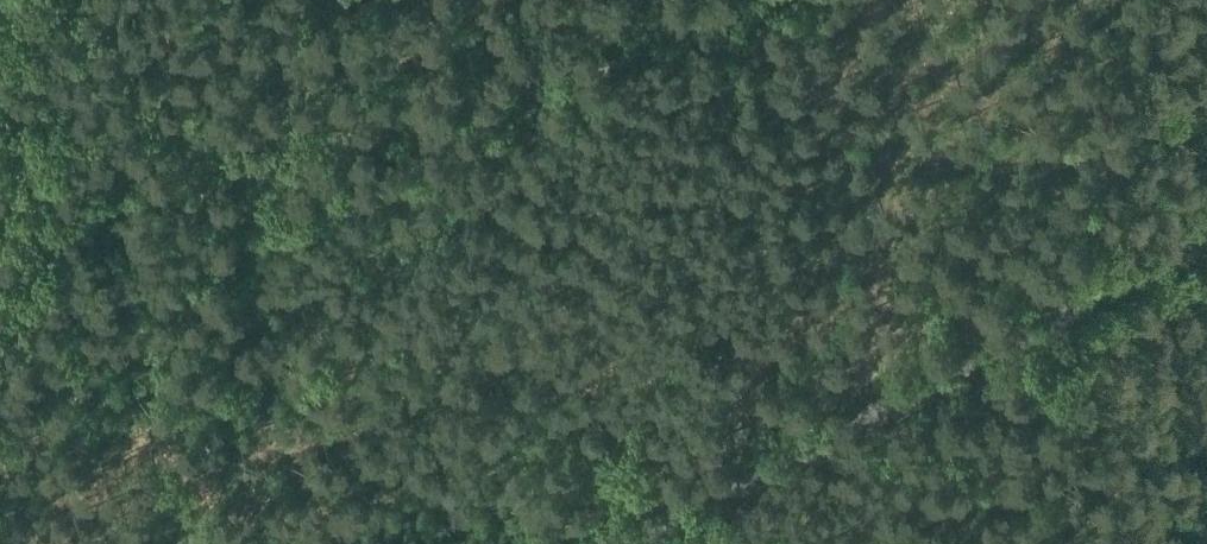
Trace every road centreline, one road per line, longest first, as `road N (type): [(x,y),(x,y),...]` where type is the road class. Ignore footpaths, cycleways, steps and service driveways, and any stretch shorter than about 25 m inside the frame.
road 1 (unclassified): [(640,543),(1206,238)]

